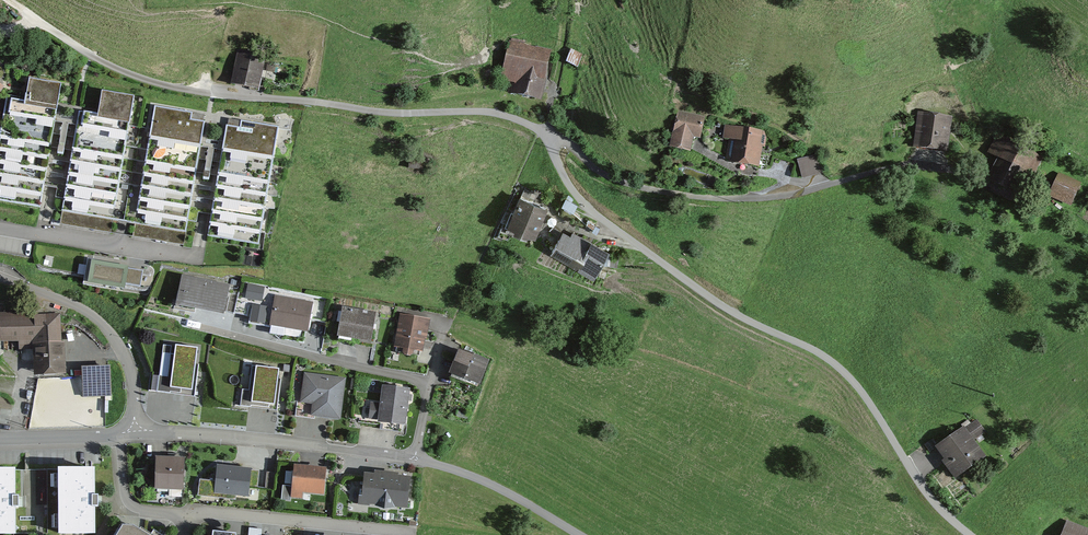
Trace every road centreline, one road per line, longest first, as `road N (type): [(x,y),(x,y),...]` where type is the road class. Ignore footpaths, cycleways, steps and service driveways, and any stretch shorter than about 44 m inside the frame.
road 1 (residential): [(199,327),(417,381),(427,399),(415,459)]
road 2 (residential): [(135,431),(415,459)]
road 3 (residential): [(416,533),(219,515),(180,519)]
road 4 (residential): [(0,277),(81,310),(107,330),(133,378),(135,431)]
road 5 (track): [(579,534),(502,491),(415,459)]
road 6 (track): [(567,0),(549,139)]
road 7 (residential): [(180,519),(126,500),(120,433)]

